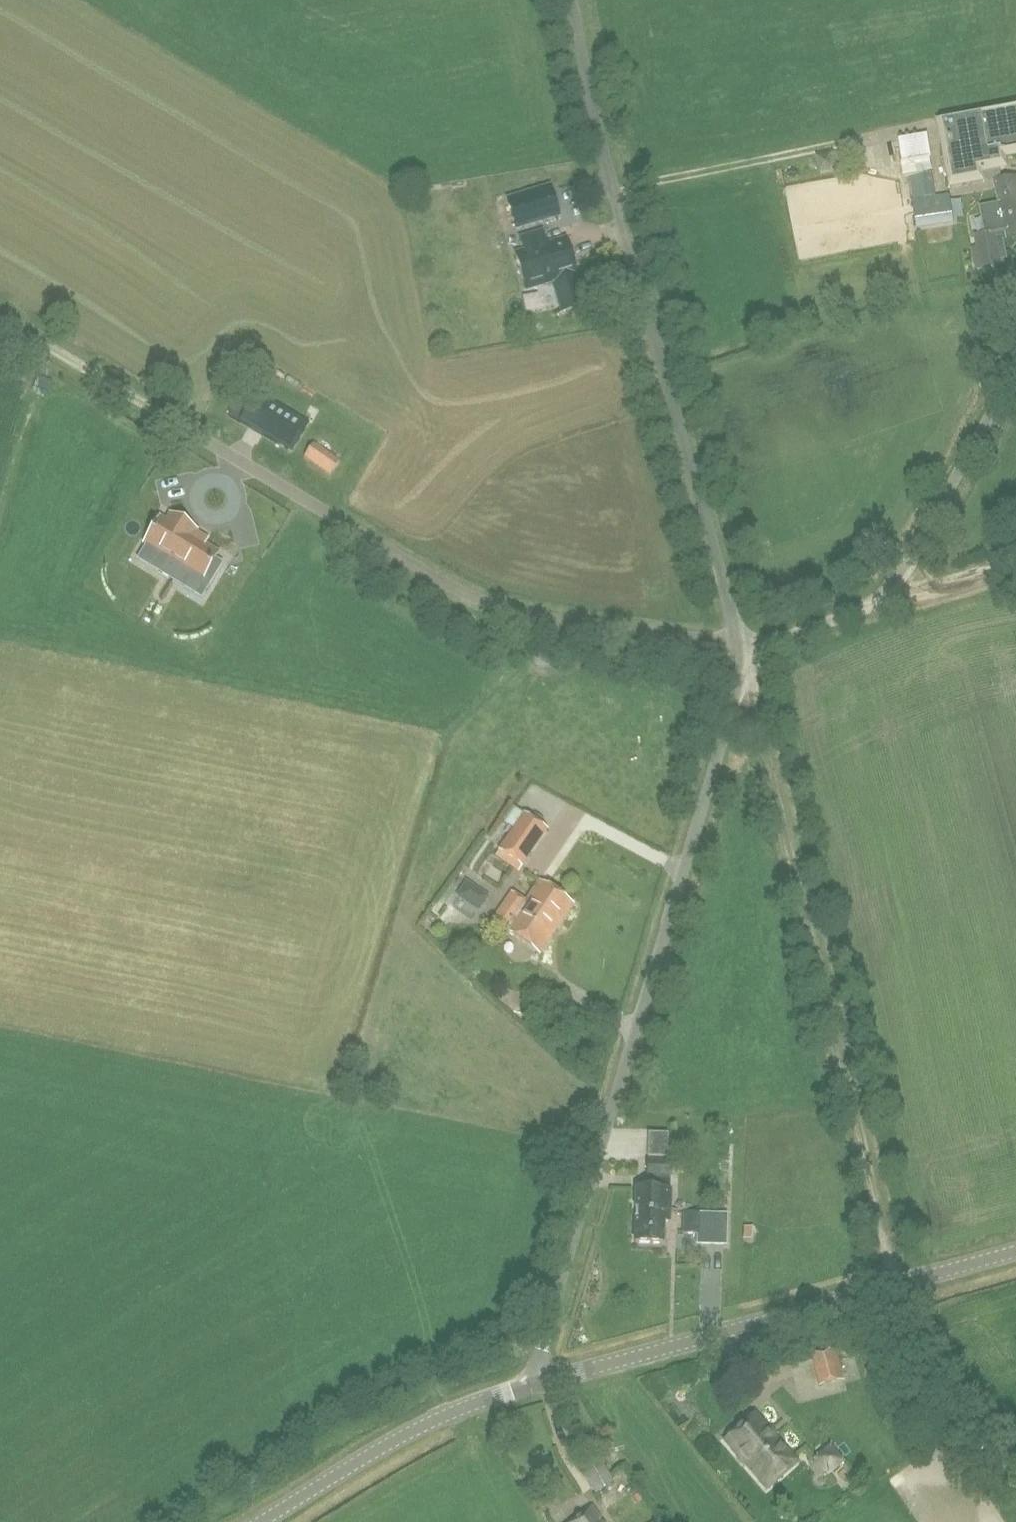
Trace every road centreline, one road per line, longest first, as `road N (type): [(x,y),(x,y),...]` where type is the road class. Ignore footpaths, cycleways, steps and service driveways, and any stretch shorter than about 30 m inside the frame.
road 1 (track): [(738,646),(894,1285),(936,1382),(1015,1485)]
road 2 (unclassified): [(538,1384),(542,1341),(747,674)]
road 3 (unclassified): [(738,646),(607,163),(573,0)]
road 4 (unclassified): [(183,427),(487,602),(539,617),(738,646)]
road 5 (tertiary): [(538,1384),(1015,1252)]
road 6 (unclassified): [(738,646),(771,643),(885,592),(1015,368)]
road 7 (tertiary): [(261,1521),(427,1424),(538,1384)]
road 8 (track): [(0,316),(183,427)]
road 9 (track): [(871,603),(1015,564)]

